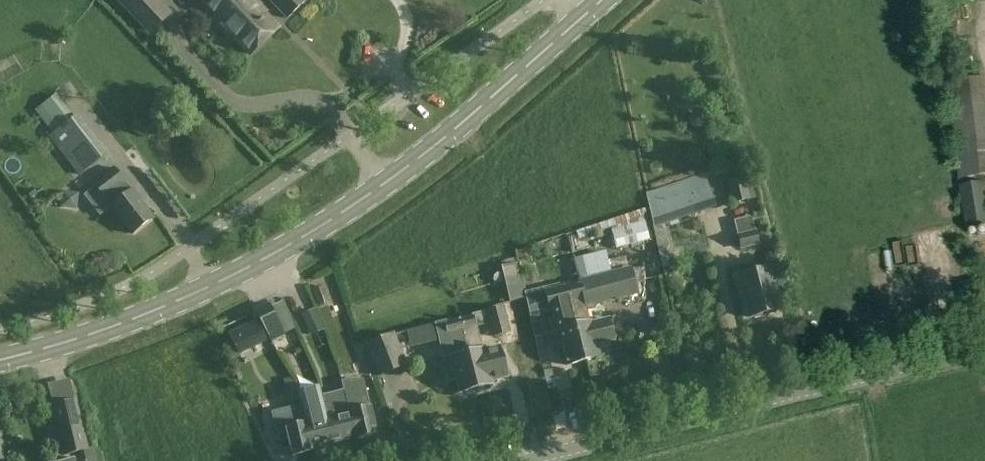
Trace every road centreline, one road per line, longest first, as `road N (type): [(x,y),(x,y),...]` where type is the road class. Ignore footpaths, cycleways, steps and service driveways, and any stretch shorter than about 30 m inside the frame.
road 1 (secondary): [(0,361),(179,301),(333,220),(598,0)]
road 2 (unclassified): [(523,460),(984,345)]

